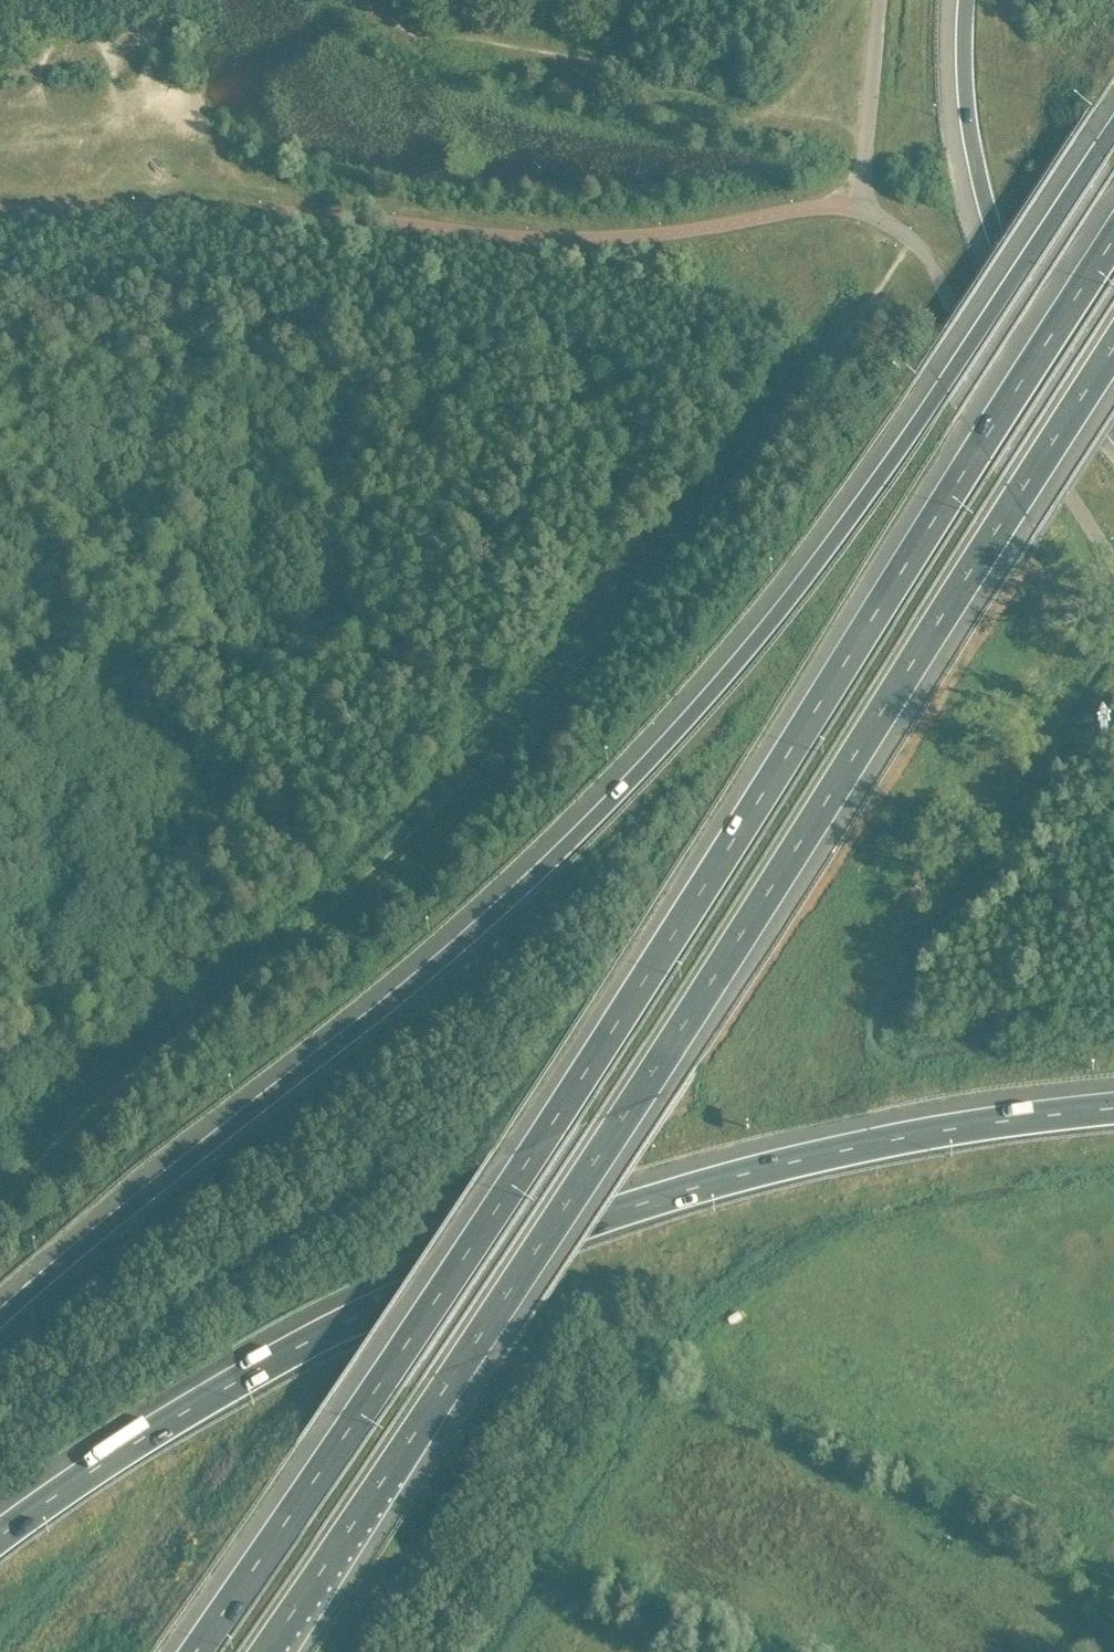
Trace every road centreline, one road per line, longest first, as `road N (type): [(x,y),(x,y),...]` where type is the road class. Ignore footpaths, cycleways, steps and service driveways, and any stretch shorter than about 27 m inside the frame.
road 1 (motorway): [(1113,234),(548,1134),(190,1651)]
road 2 (motorway): [(1113,129),(807,582),(670,745),(505,908),(0,1320)]
road 3 (motorway): [(269,1651),(843,791),(1113,350)]
road 4 (motorway): [(1113,1108),(797,1160),(503,1253),(192,1405),(0,1541)]
road 5 (unclassified): [(1113,566),(930,260),(867,206),(863,176),(882,0)]
road 6 (motorway): [(968,0),(969,131),(994,231),(1048,346),(1113,432)]

